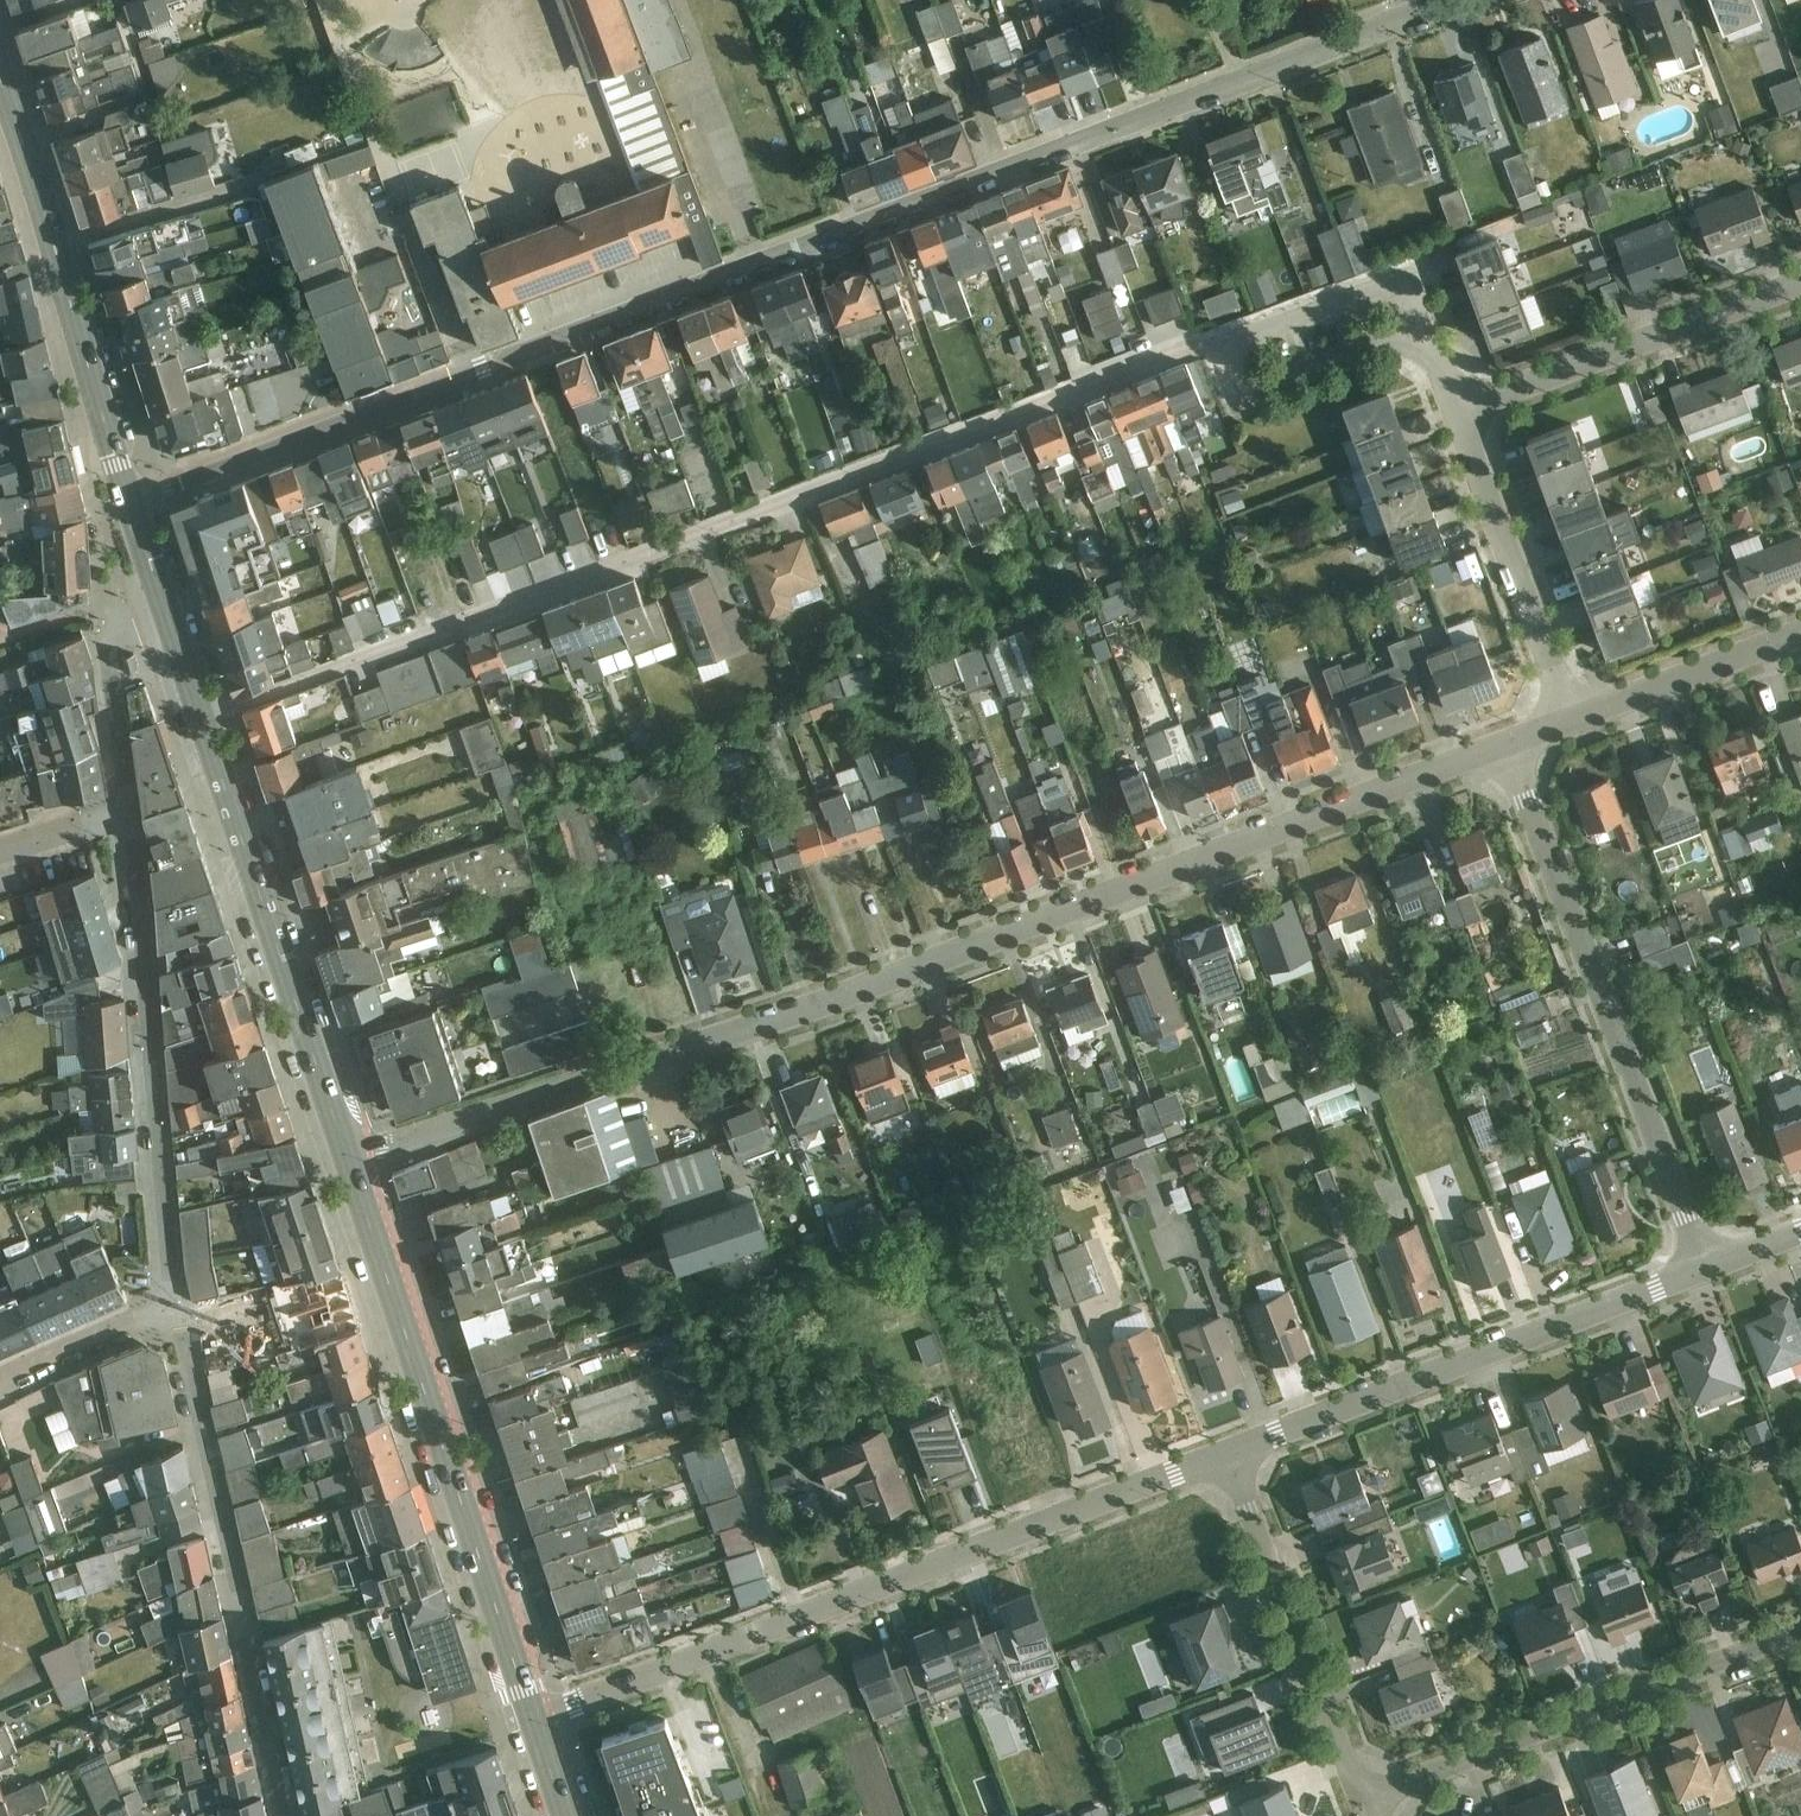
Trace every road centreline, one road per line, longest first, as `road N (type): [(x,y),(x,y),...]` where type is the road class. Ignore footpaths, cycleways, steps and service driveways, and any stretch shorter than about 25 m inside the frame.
road 1 (residential): [(1457,0),(131,504)]
road 2 (residential): [(351,1164),(851,994),(1510,740)]
road 3 (residential): [(204,718),(1195,347),(1227,348)]
road 4 (residential): [(1227,1459),(1365,1803),(1800,1643)]
road 5 (residential): [(1227,1459),(532,1718)]
road 6 (primary): [(532,1718),(351,1164)]
road 7 (residential): [(1705,1272),(1510,740)]
road 8 (residential): [(285,1815),(175,1305)]
road 9 (residential): [(1705,1272),(1227,1459)]
road 10 (residential): [(175,1305),(125,810)]
road 11 (primary): [(351,1164),(204,718)]
road 12 (residential): [(1459,410),(1800,284)]
road 13 (residential): [(1572,718),(1459,410)]
road 14 (primary): [(131,504),(55,249)]
road 15 (residential): [(1427,338),(1406,283),(1227,348)]
road 16 (residential): [(1572,718),(1800,633)]
road 17 (residential): [(1227,348),(1246,395),(1427,338)]
road 18 (residential): [(164,610),(132,619),(109,643),(125,810)]
road 19 (residential): [(55,249),(245,188)]
road 20 (residential): [(175,1305),(0,1381)]
road 21 (primary): [(55,249),(0,85)]
road 22 (residential): [(125,810),(0,849)]

